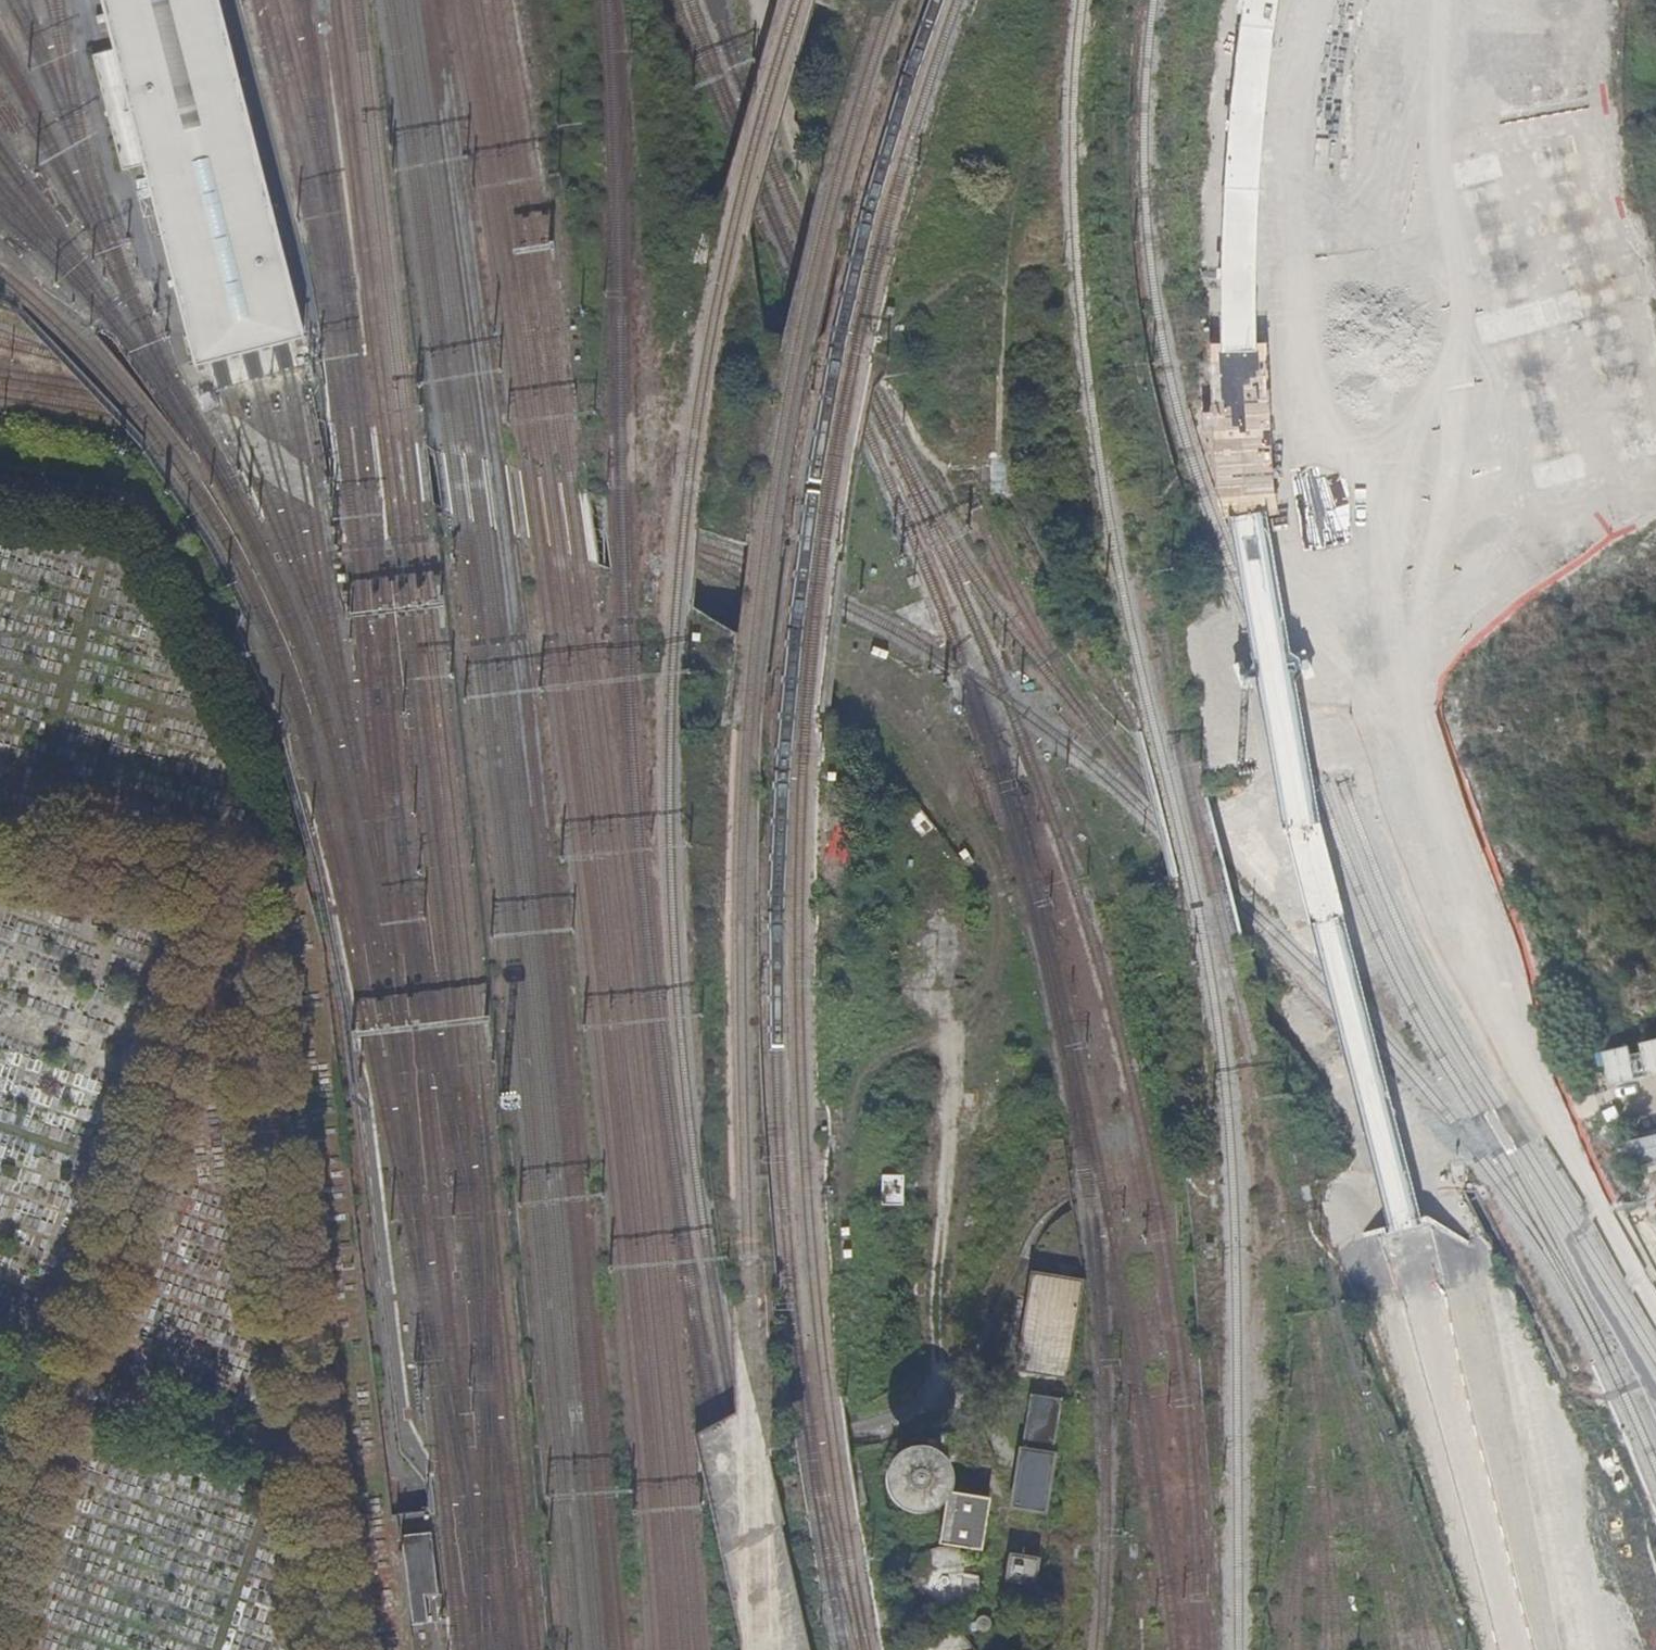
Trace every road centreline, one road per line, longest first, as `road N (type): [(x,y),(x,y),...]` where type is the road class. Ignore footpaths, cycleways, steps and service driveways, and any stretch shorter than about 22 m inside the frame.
road 1 (track): [(938,1396),(990,1337),(1032,1244)]

